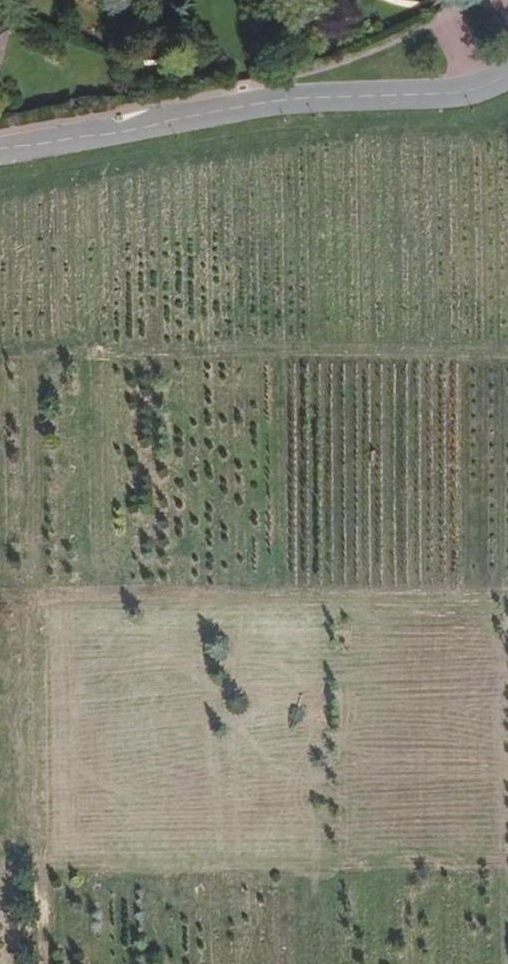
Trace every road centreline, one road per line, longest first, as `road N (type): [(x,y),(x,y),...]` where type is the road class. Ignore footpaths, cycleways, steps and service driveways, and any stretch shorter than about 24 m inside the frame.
road 1 (tertiary): [(507,74),(456,93),(305,98),(0,150)]

